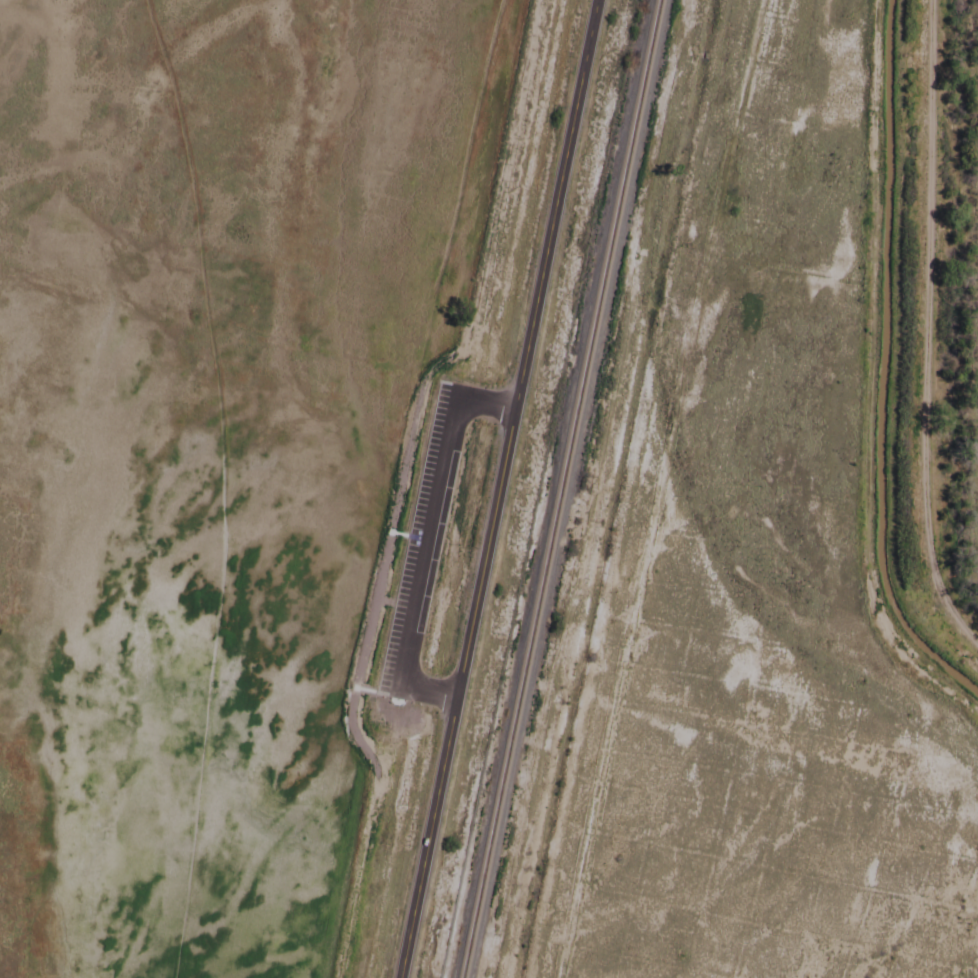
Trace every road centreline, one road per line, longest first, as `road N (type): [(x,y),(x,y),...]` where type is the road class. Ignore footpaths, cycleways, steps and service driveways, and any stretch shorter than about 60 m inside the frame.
road 1 (secondary): [(402,977),(600,0)]
road 2 (track): [(538,0),(343,977)]

